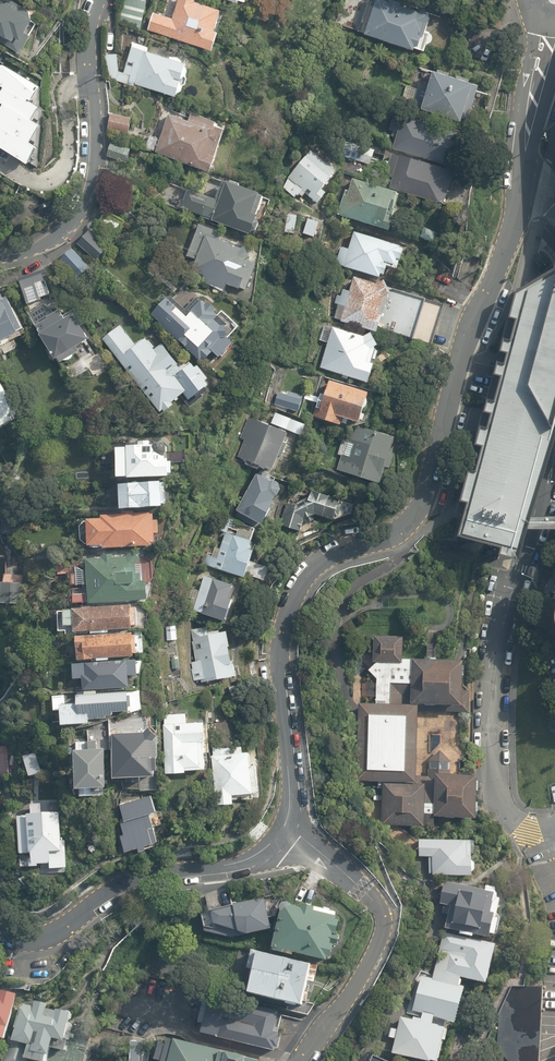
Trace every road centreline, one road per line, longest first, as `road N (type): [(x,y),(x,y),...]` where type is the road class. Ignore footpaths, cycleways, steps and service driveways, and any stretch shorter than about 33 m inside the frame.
road 1 (residential): [(285,831),(287,622),(319,563),(403,532),(424,499),(469,328),(520,204),(529,102),(548,18)]
road 2 (residential): [(98,0),(89,23),(90,149),(80,201),(46,239),(0,255)]
road 3 (residential): [(285,831),(374,897),(385,929),(355,992),(303,1060)]
road 4 (residential): [(261,853),(144,875),(36,944),(0,924)]

